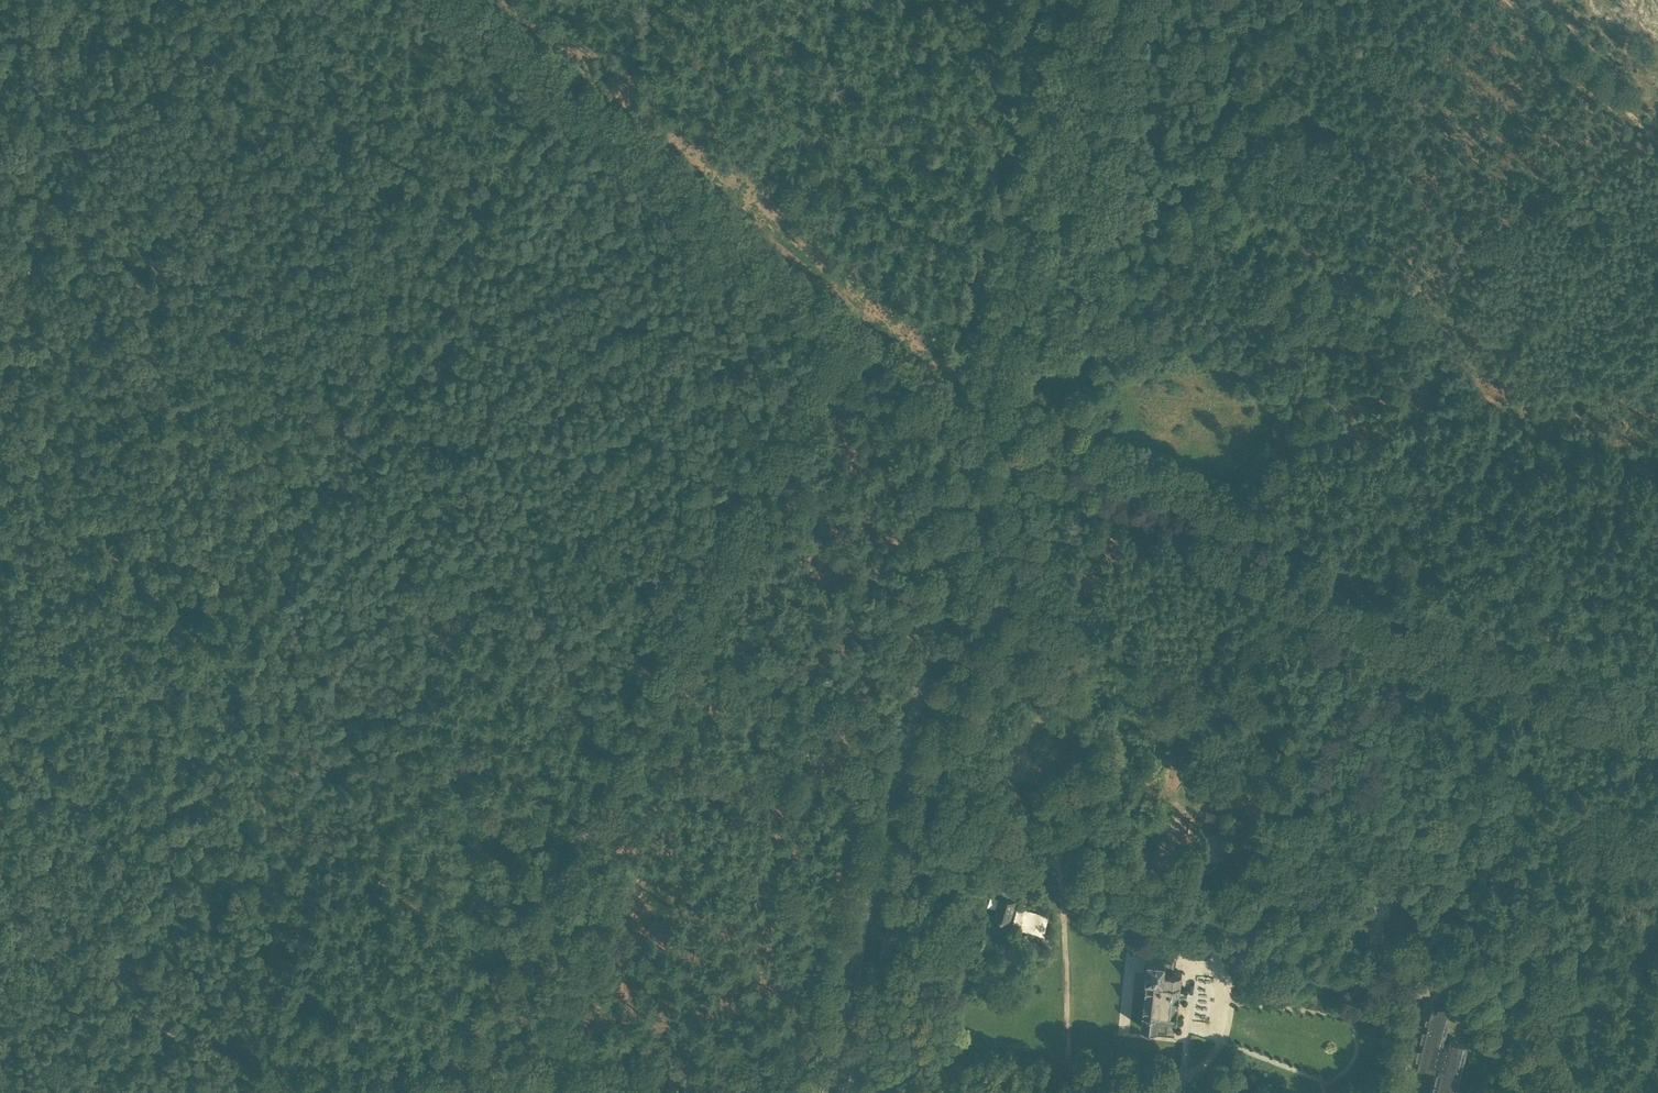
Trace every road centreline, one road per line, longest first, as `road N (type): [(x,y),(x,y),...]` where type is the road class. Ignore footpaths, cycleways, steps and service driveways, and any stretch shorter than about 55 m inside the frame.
road 1 (track): [(578,100),(861,346),(979,432),(1657,742)]
road 2 (unclassified): [(853,1092),(1123,0)]
road 3 (primary): [(819,1092),(1087,0)]
road 4 (track): [(699,626),(436,1092)]
road 5 (track): [(95,0),(0,379)]
road 6 (track): [(699,626),(861,346)]
road 7 (track): [(1553,1092),(1472,1018),(1385,959)]
road 8 (track): [(1657,141),(1506,0)]
road 9 (track): [(1227,479),(1136,430),(1118,400),(1085,375)]
road 10 (track): [(463,0),(559,83)]
road 11 (track): [(1261,979),(1385,959)]

